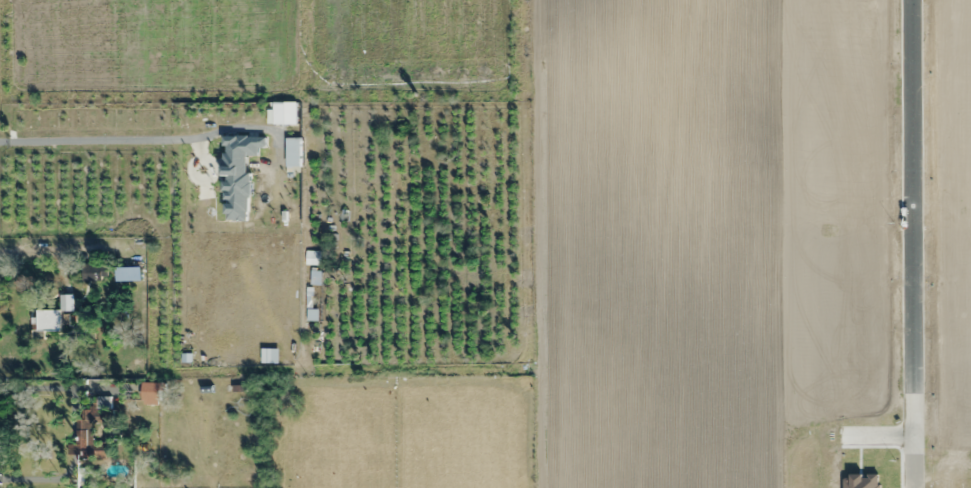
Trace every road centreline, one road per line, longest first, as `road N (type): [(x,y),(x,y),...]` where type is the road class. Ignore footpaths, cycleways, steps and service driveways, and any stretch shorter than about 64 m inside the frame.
road 1 (residential): [(914,487),(912,0)]

